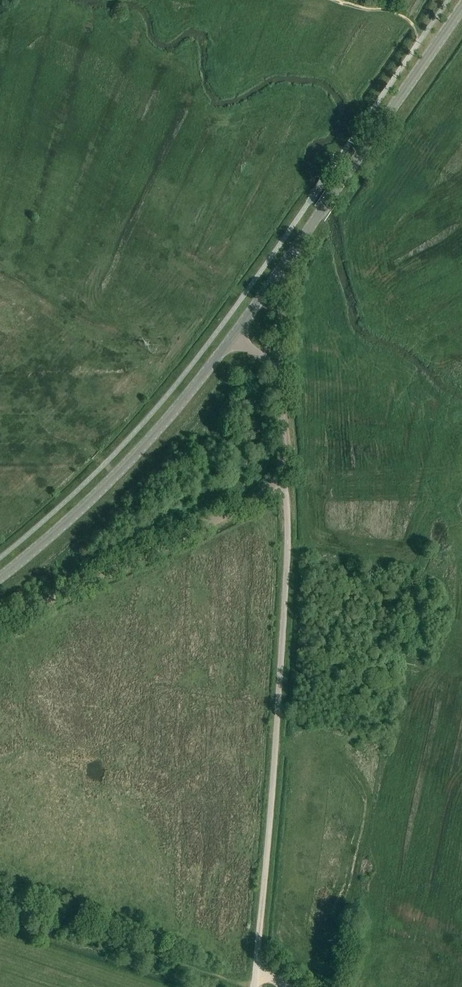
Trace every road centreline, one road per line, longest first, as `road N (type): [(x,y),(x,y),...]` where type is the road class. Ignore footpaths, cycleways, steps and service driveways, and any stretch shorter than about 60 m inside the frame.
road 1 (track): [(255,986),(278,709),(285,477)]
road 2 (unclassified): [(0,624),(245,505),(285,477),(278,375),(235,335)]
road 3 (tertiary): [(235,335),(461,7)]
road 4 (tertiary): [(0,577),(136,454),(235,335)]
road 5 (track): [(252,986),(0,901)]

